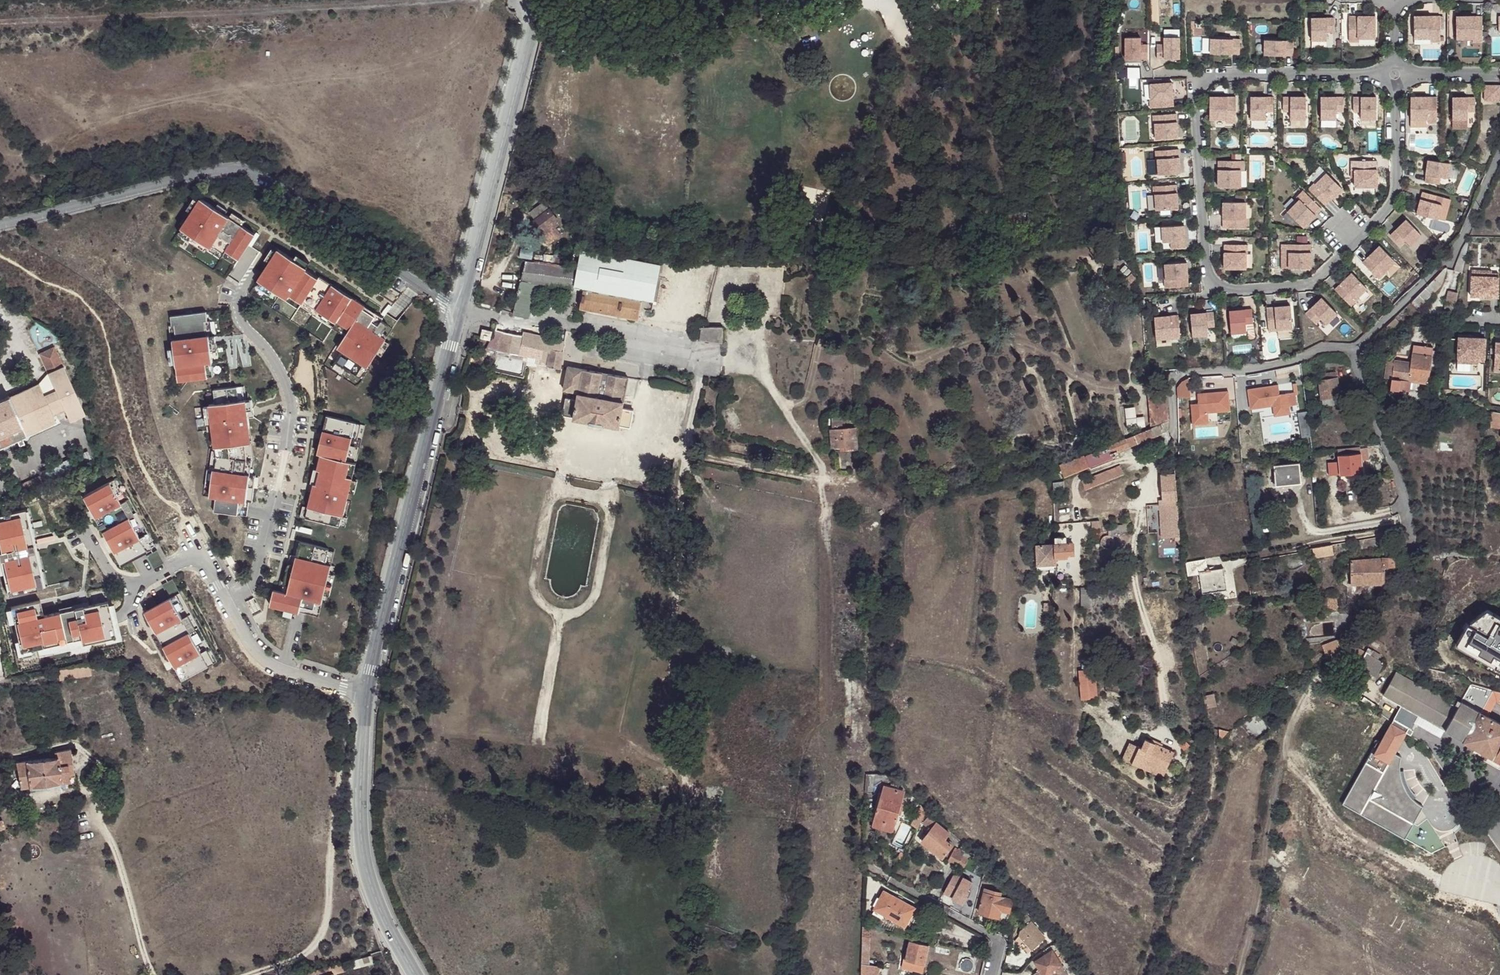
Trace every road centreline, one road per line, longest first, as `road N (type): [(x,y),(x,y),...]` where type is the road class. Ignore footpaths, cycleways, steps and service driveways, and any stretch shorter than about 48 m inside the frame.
road 1 (residential): [(0,226),(241,169),(457,310)]
road 2 (track): [(1176,380),(1104,387),(1023,344),(979,341),(922,366),(891,356),(864,334),(839,332),(824,335),(808,395),(786,409)]
road 3 (track): [(706,356),(686,454),(675,613),(682,776)]
road 4 (track): [(722,359),(759,364),(825,482),(834,575),(831,716)]
road 5 (residential): [(457,310),(365,695)]
road 6 (track): [(1237,974),(1300,699),(1323,675),(1372,688)]
road 7 (track): [(365,695),(349,721),(317,945),(253,974)]
road 8 (residential): [(457,310),(531,0)]
road 9 (residential): [(365,695),(359,829),(367,877),(413,974)]
road 10 (residential): [(183,519),(258,654),(365,695)]
road 11 (residential): [(1355,351),(1463,239),(1499,151)]
road 12 (track): [(152,974),(91,793),(40,797)]
road 13 (residential): [(1174,423),(1172,384),(1183,374),(1267,368),(1324,347),(1355,351)]
road 14 (residential): [(1417,549),(1355,351)]
road 15 (residential): [(988,974),(997,938),(905,888)]

